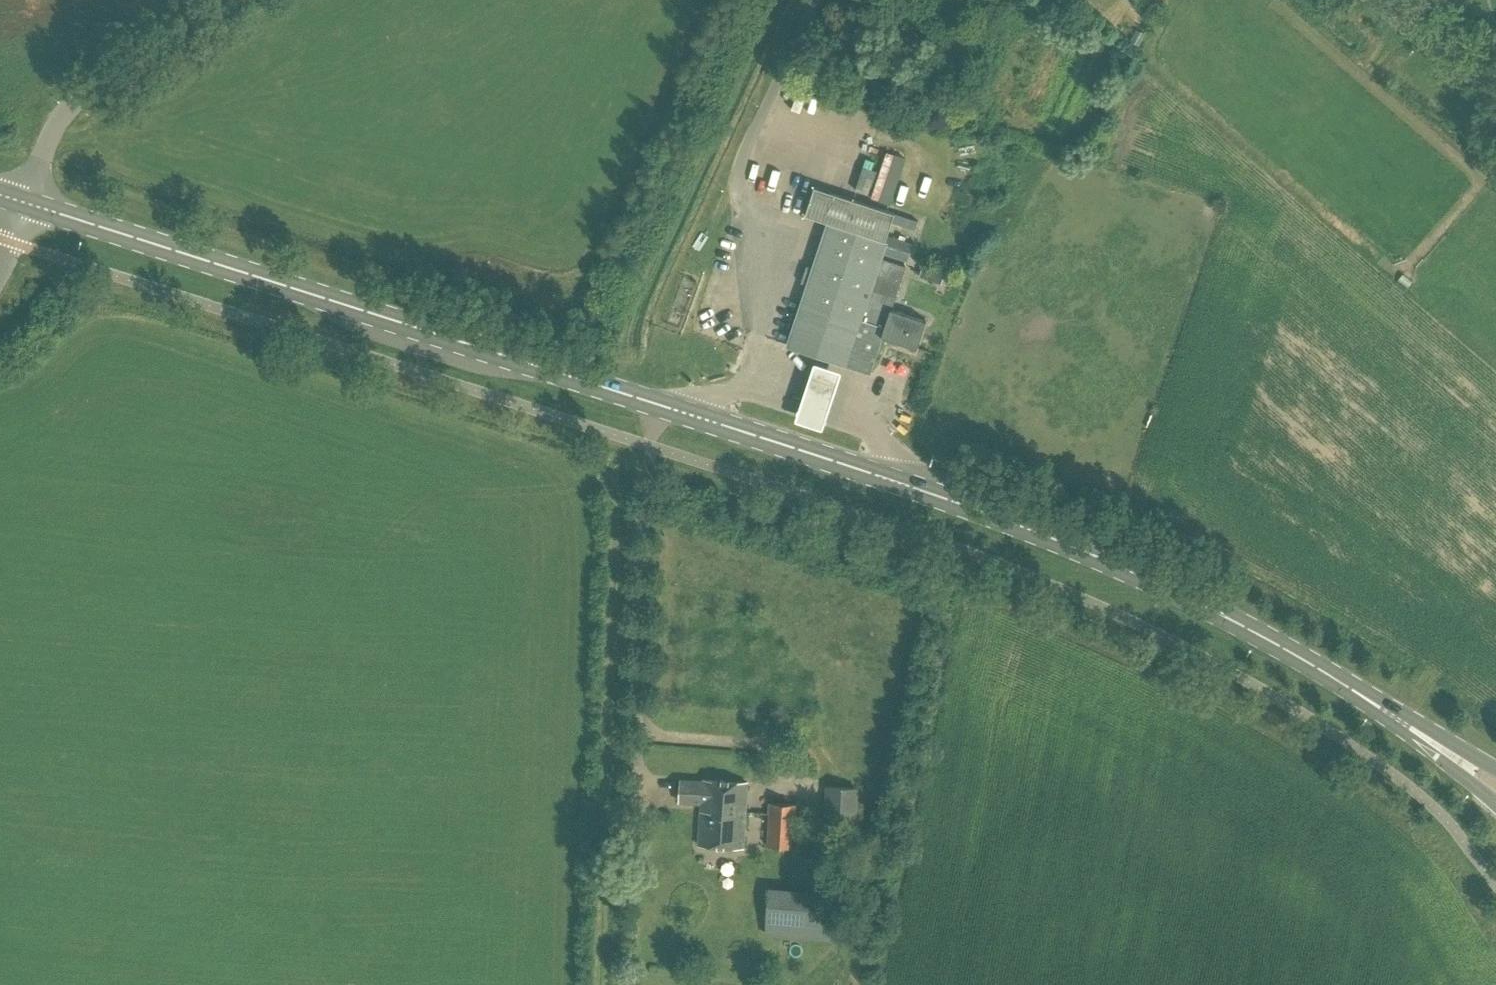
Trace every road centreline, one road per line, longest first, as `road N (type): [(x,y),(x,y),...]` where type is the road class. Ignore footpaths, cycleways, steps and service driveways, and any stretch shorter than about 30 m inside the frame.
road 1 (primary): [(1495,785),(1254,631),(1051,535),(26,202)]
road 2 (residential): [(26,202),(61,115),(116,71),(234,0)]
road 3 (residential): [(1495,96),(1386,0)]

